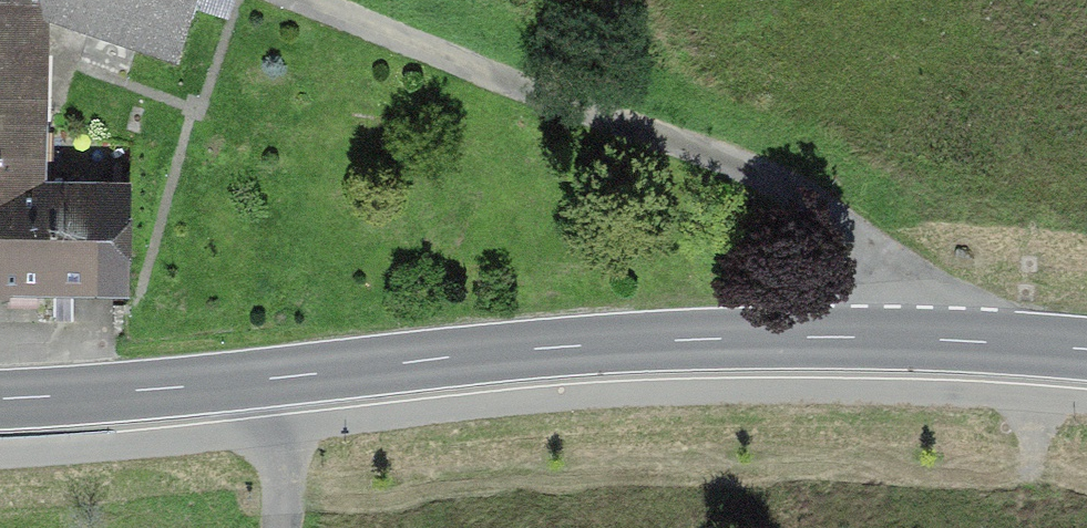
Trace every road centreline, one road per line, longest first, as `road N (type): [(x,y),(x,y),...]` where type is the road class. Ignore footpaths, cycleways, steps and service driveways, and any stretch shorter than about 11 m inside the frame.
road 1 (residential): [(376,0),(537,53),(700,136),(900,260),(932,334)]
road 2 (secondary): [(932,334),(805,335),(280,374)]
road 3 (secondary): [(280,374),(0,397)]
road 4 (secondary): [(1086,346),(932,334)]
road 5 (residential): [(280,374),(280,527)]

